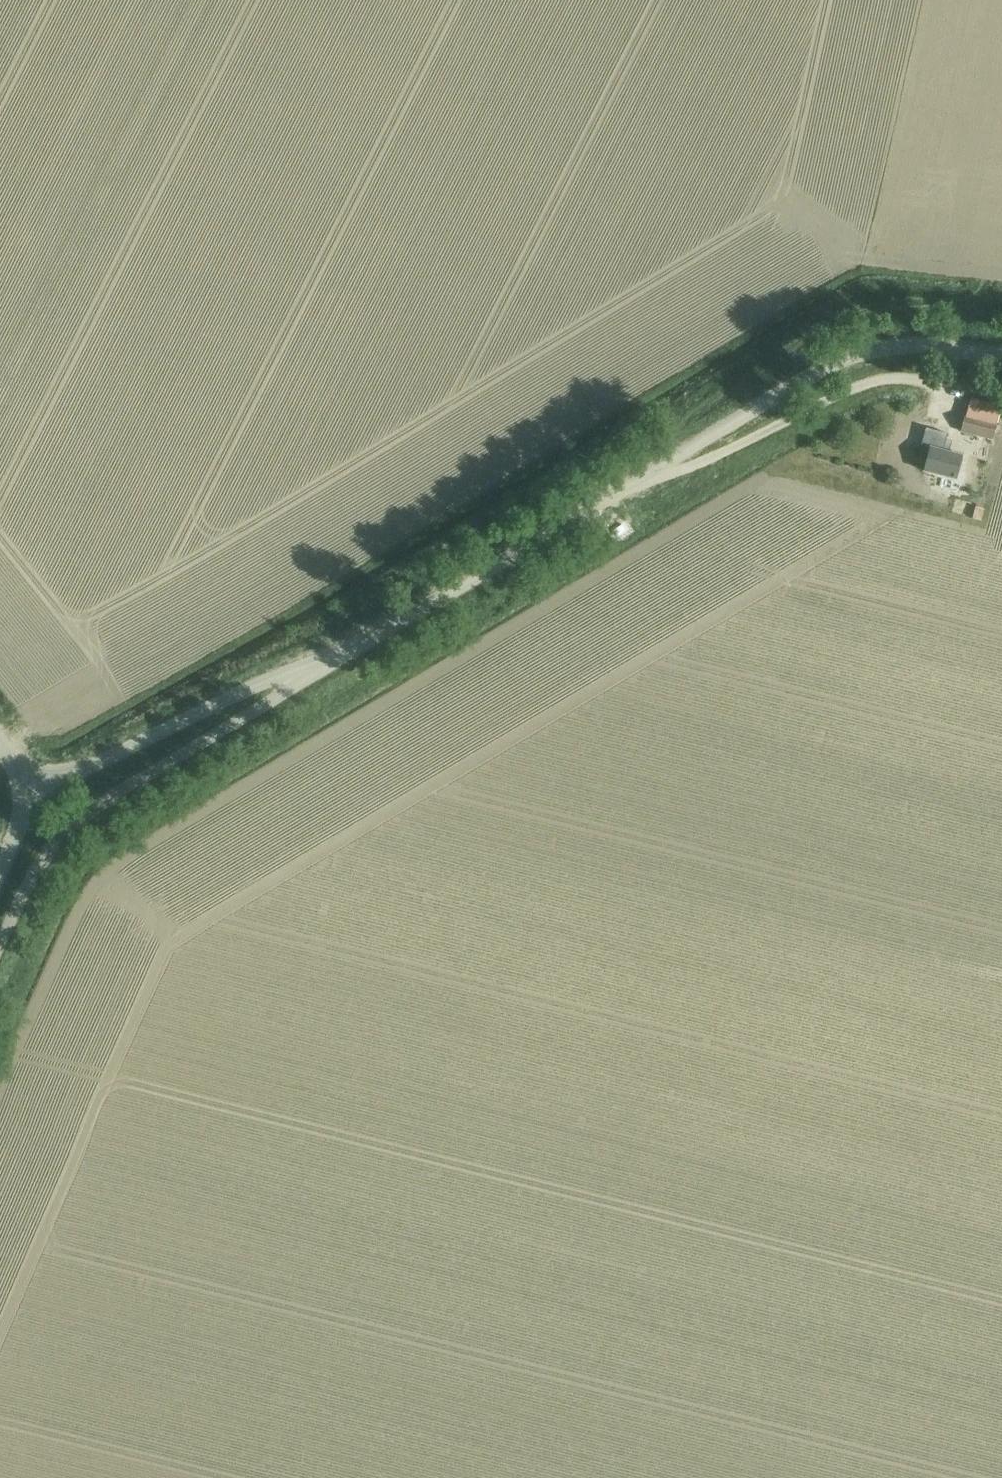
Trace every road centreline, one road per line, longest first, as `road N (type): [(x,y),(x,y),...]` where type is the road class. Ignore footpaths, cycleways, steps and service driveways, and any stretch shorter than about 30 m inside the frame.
road 1 (unclassified): [(313,672),(846,365),(901,349),(1001,353)]
road 2 (unclassified): [(0,940),(54,841),(313,672)]
road 3 (unclassified): [(313,672),(267,683),(33,785)]

